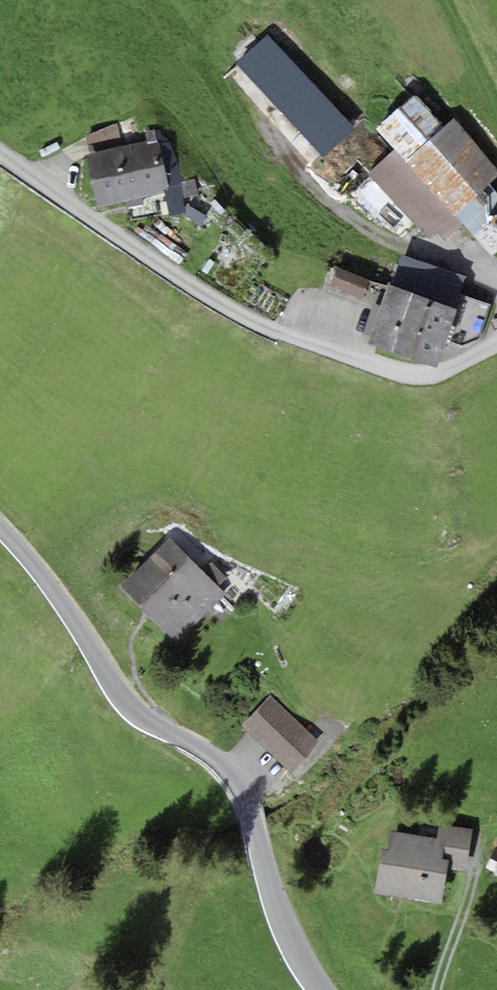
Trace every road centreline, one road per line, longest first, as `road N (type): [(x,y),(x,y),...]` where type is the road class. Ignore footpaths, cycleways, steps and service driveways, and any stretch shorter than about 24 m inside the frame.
road 1 (tertiary): [(321,989),(278,913),(231,774),(134,710),(0,529)]
road 2 (residential): [(496,349),(402,376),(273,341),(0,154)]

